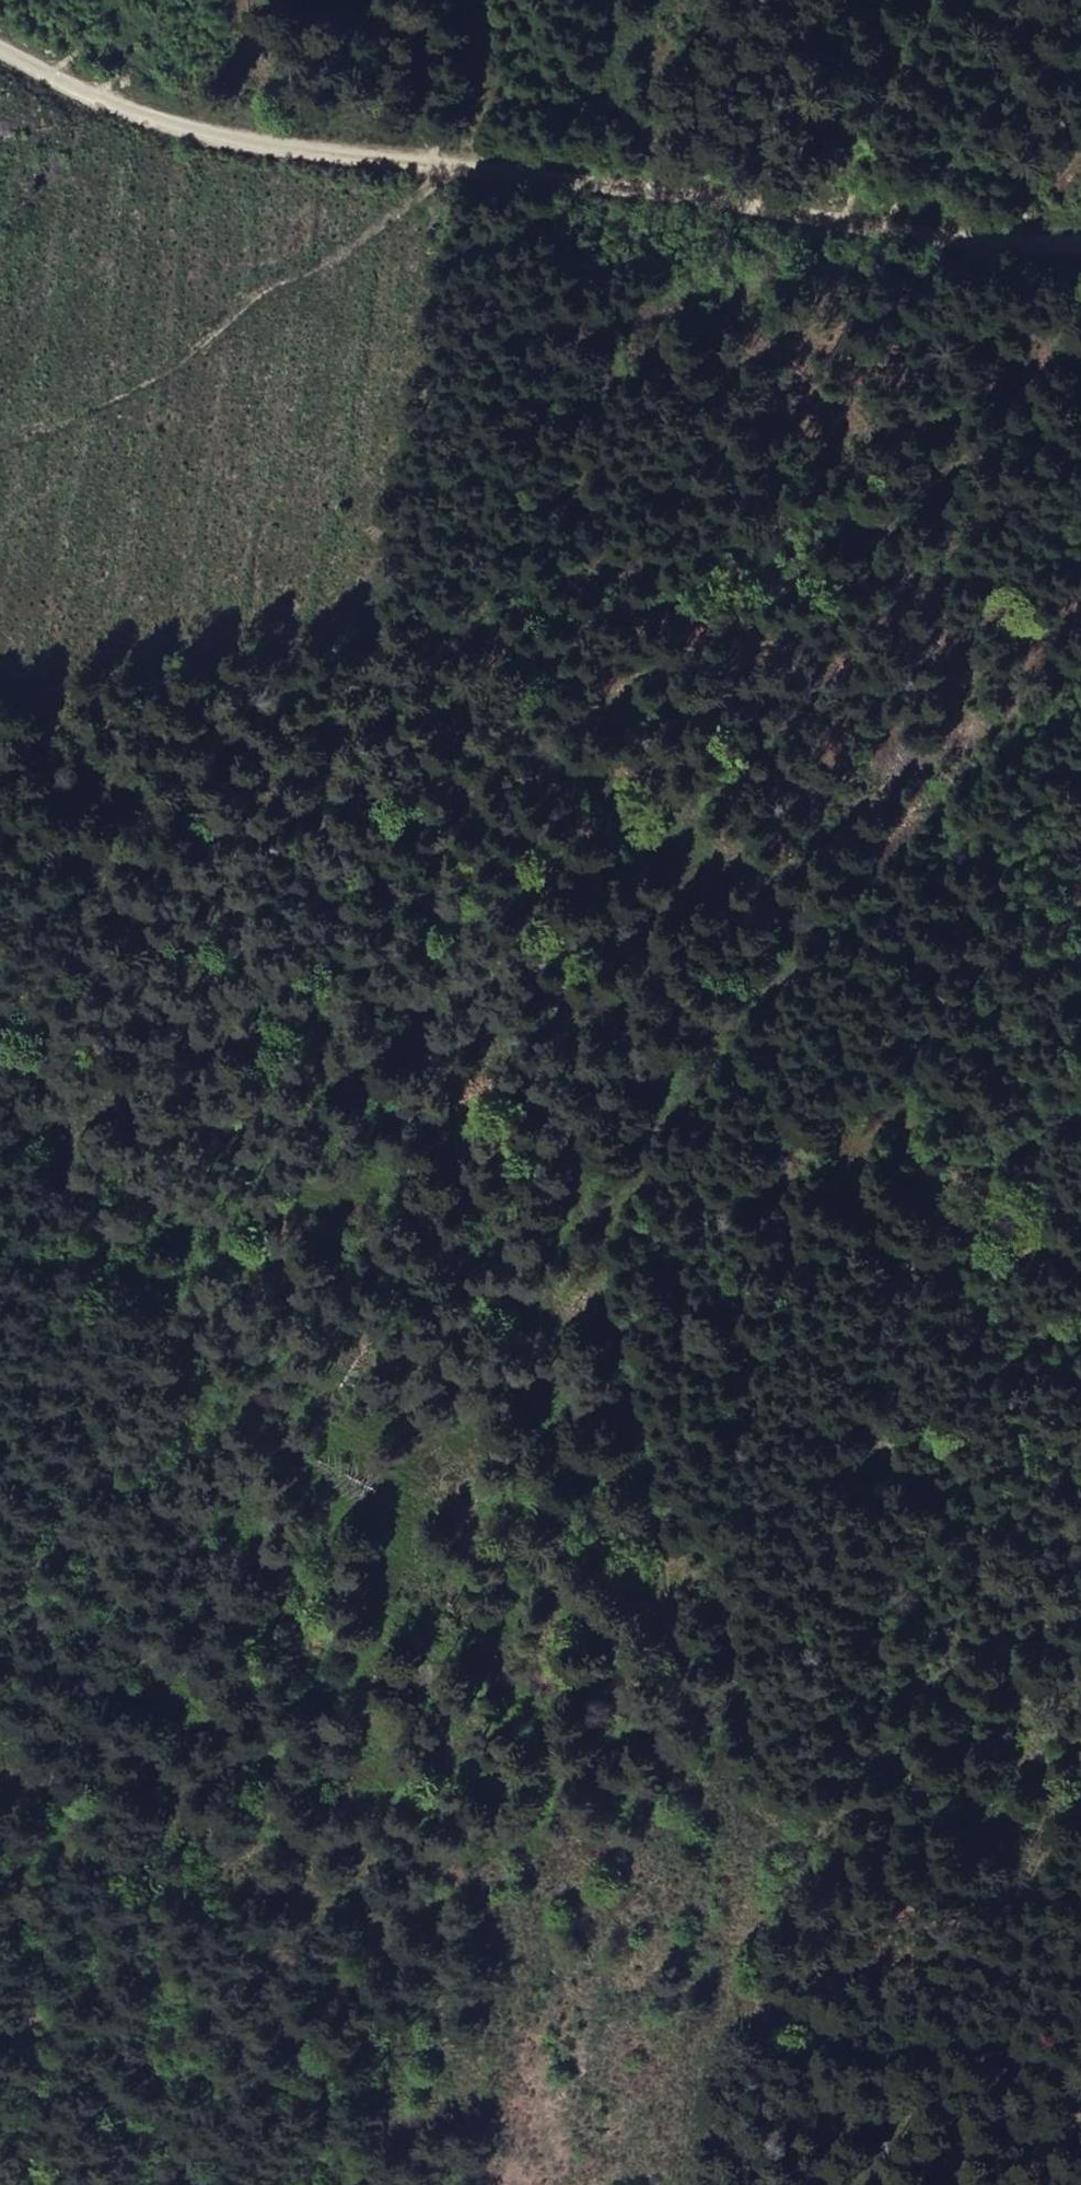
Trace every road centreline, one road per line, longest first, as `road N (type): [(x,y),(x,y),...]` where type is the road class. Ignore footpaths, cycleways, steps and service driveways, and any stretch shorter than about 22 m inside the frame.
road 1 (track): [(0,51),(83,100),(994,251),(1080,249)]

